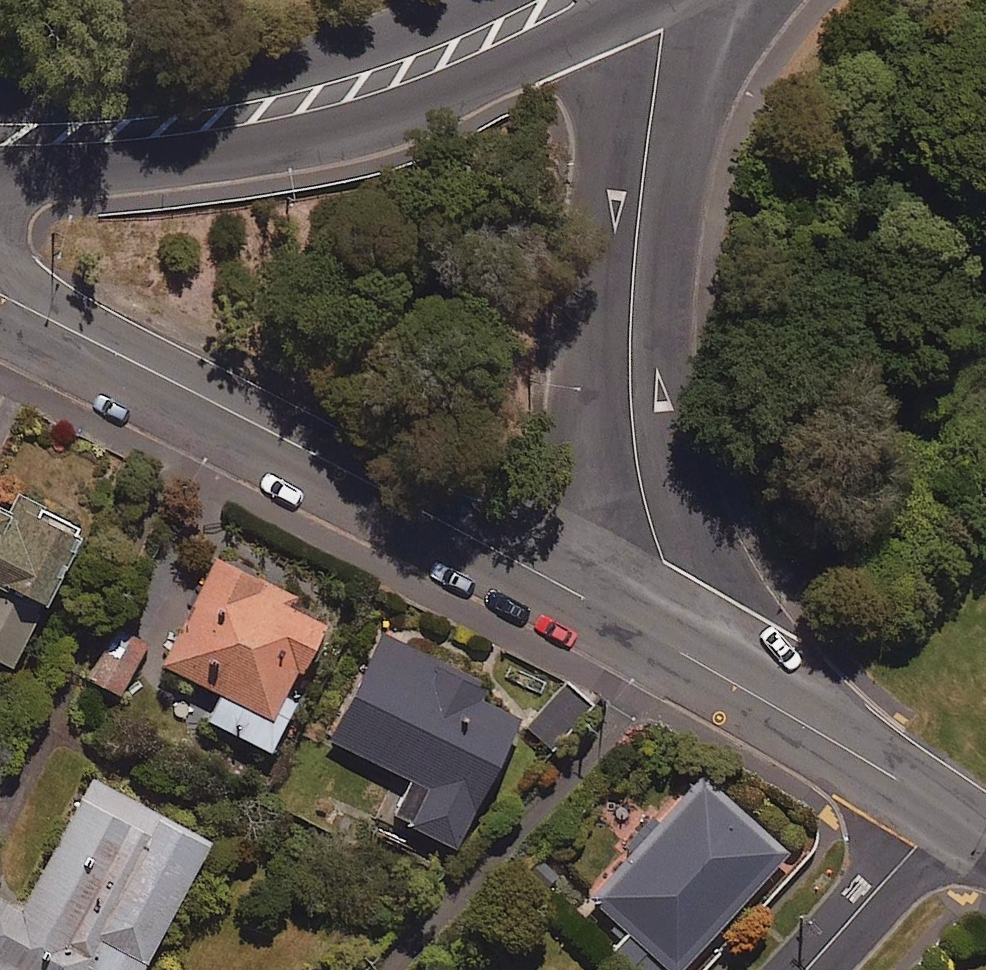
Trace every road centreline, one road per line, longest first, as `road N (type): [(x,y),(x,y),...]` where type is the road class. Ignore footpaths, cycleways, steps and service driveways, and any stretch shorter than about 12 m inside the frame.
road 1 (tertiary): [(661,642),(0,297)]
road 2 (tertiary): [(628,0),(514,67),(284,146),(103,180),(0,178)]
road 3 (residential): [(661,642),(641,548),(628,389),(661,46),(677,0)]
road 4 (tertiary): [(0,92),(162,88),(348,55),(477,0)]
road 5 (tertiary): [(949,806),(661,642)]
road 6 (residential): [(803,969),(949,806)]

